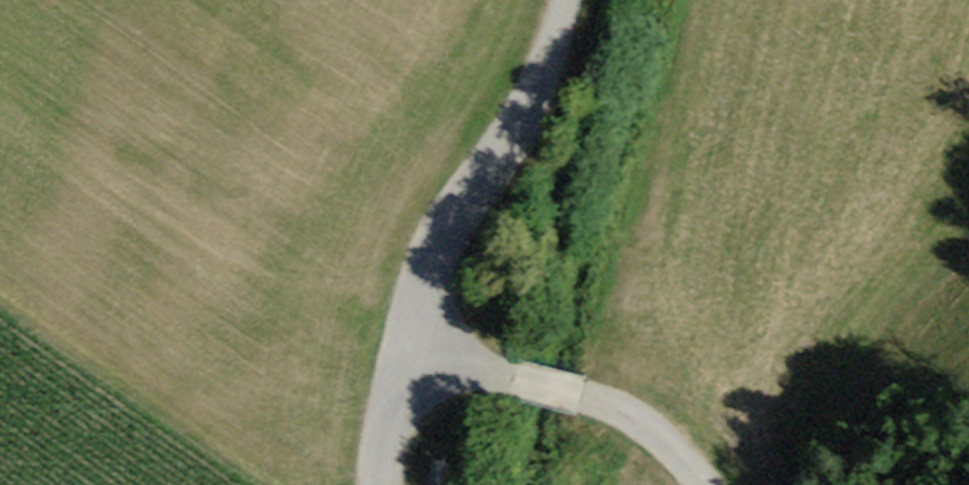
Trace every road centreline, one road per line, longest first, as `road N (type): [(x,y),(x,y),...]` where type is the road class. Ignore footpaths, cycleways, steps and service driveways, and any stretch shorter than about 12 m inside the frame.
road 1 (track): [(707,484),(672,445),(616,406),(505,378),(413,343),(446,223),(521,115),(550,0)]
road 2 (track): [(413,343),(388,484)]

